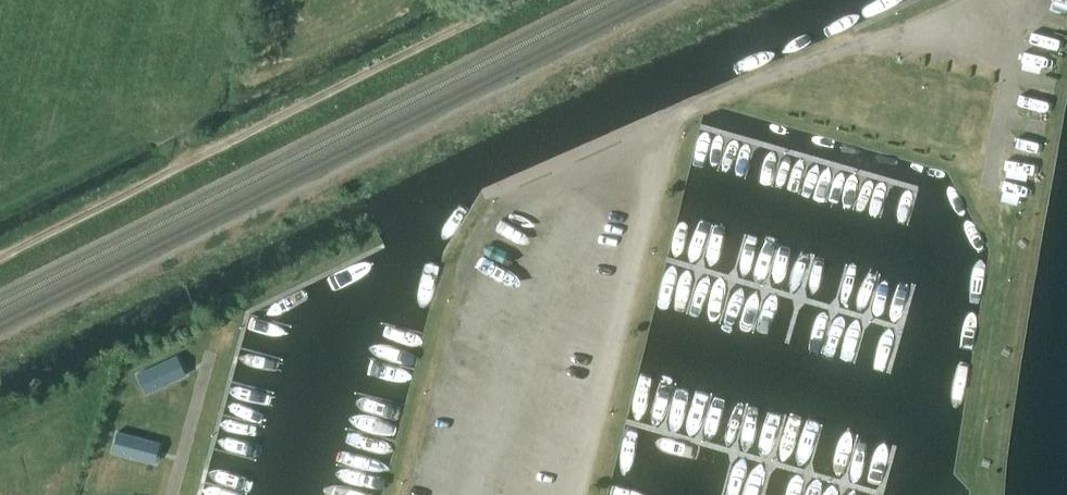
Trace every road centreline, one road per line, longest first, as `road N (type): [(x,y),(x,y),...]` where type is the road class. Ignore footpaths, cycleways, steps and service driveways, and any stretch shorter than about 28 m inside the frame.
road 1 (track): [(0,253),(517,0)]

